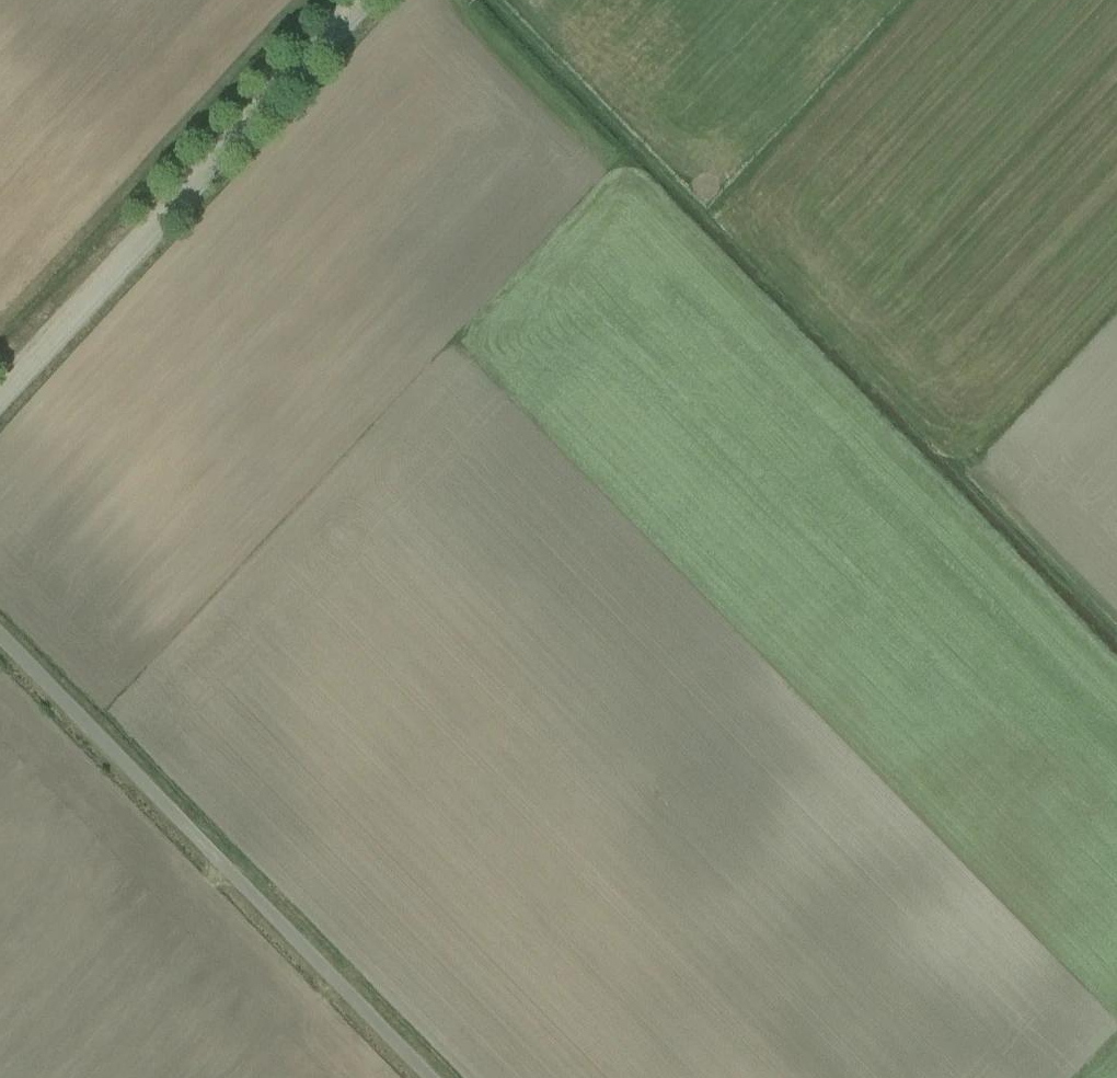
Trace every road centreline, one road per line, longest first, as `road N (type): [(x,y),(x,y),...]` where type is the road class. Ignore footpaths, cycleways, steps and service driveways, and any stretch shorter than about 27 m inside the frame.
road 1 (unclassified): [(427,1077),(0,639)]
road 2 (unclassified): [(0,392),(372,0)]

